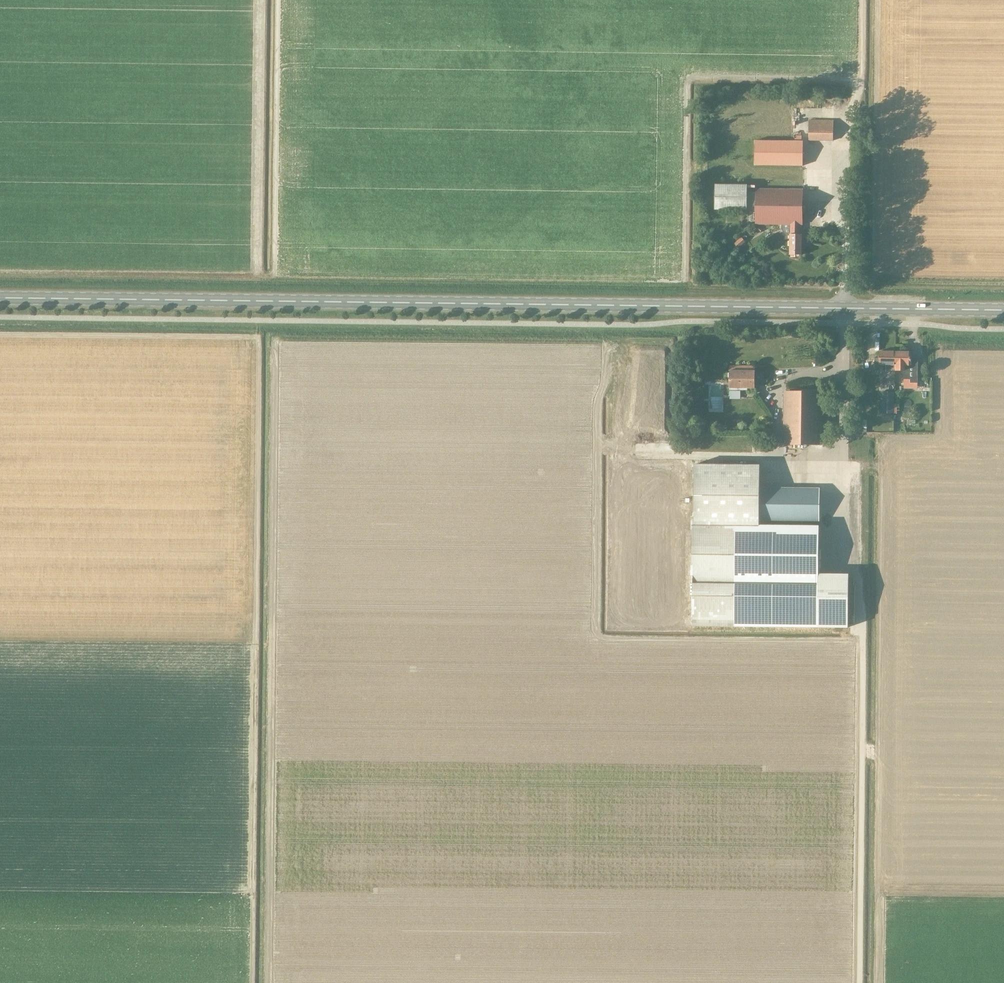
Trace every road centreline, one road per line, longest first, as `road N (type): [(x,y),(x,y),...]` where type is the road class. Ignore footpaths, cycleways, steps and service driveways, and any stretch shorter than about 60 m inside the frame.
road 1 (secondary): [(1003,310),(0,298)]

